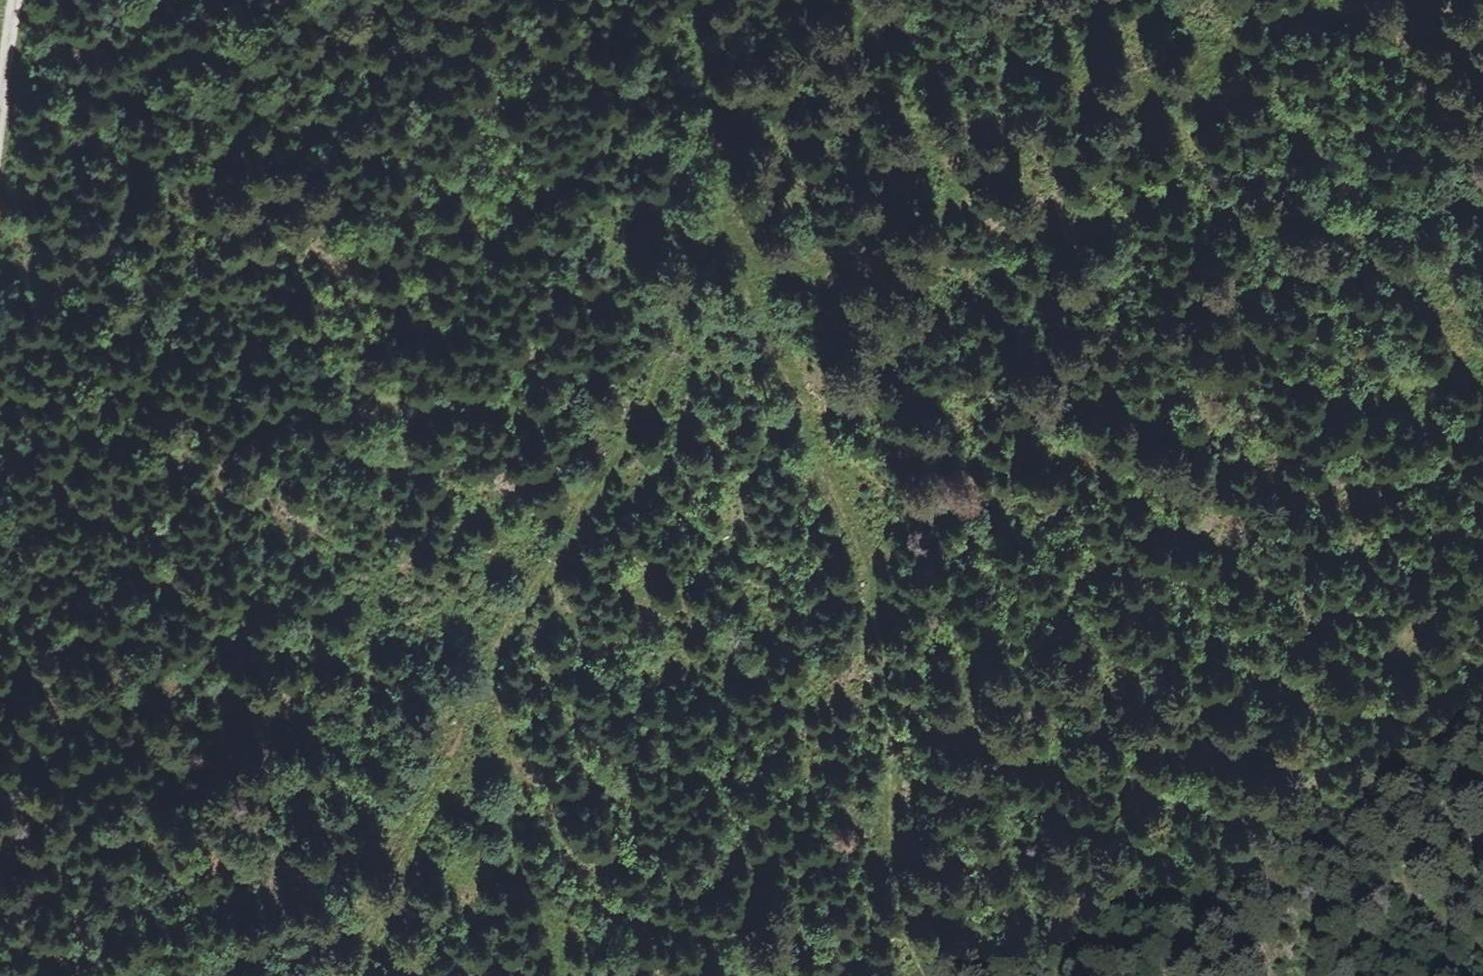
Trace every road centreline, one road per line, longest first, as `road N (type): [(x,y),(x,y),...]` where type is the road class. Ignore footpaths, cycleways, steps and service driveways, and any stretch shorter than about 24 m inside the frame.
road 1 (track): [(0,133),(18,0)]

